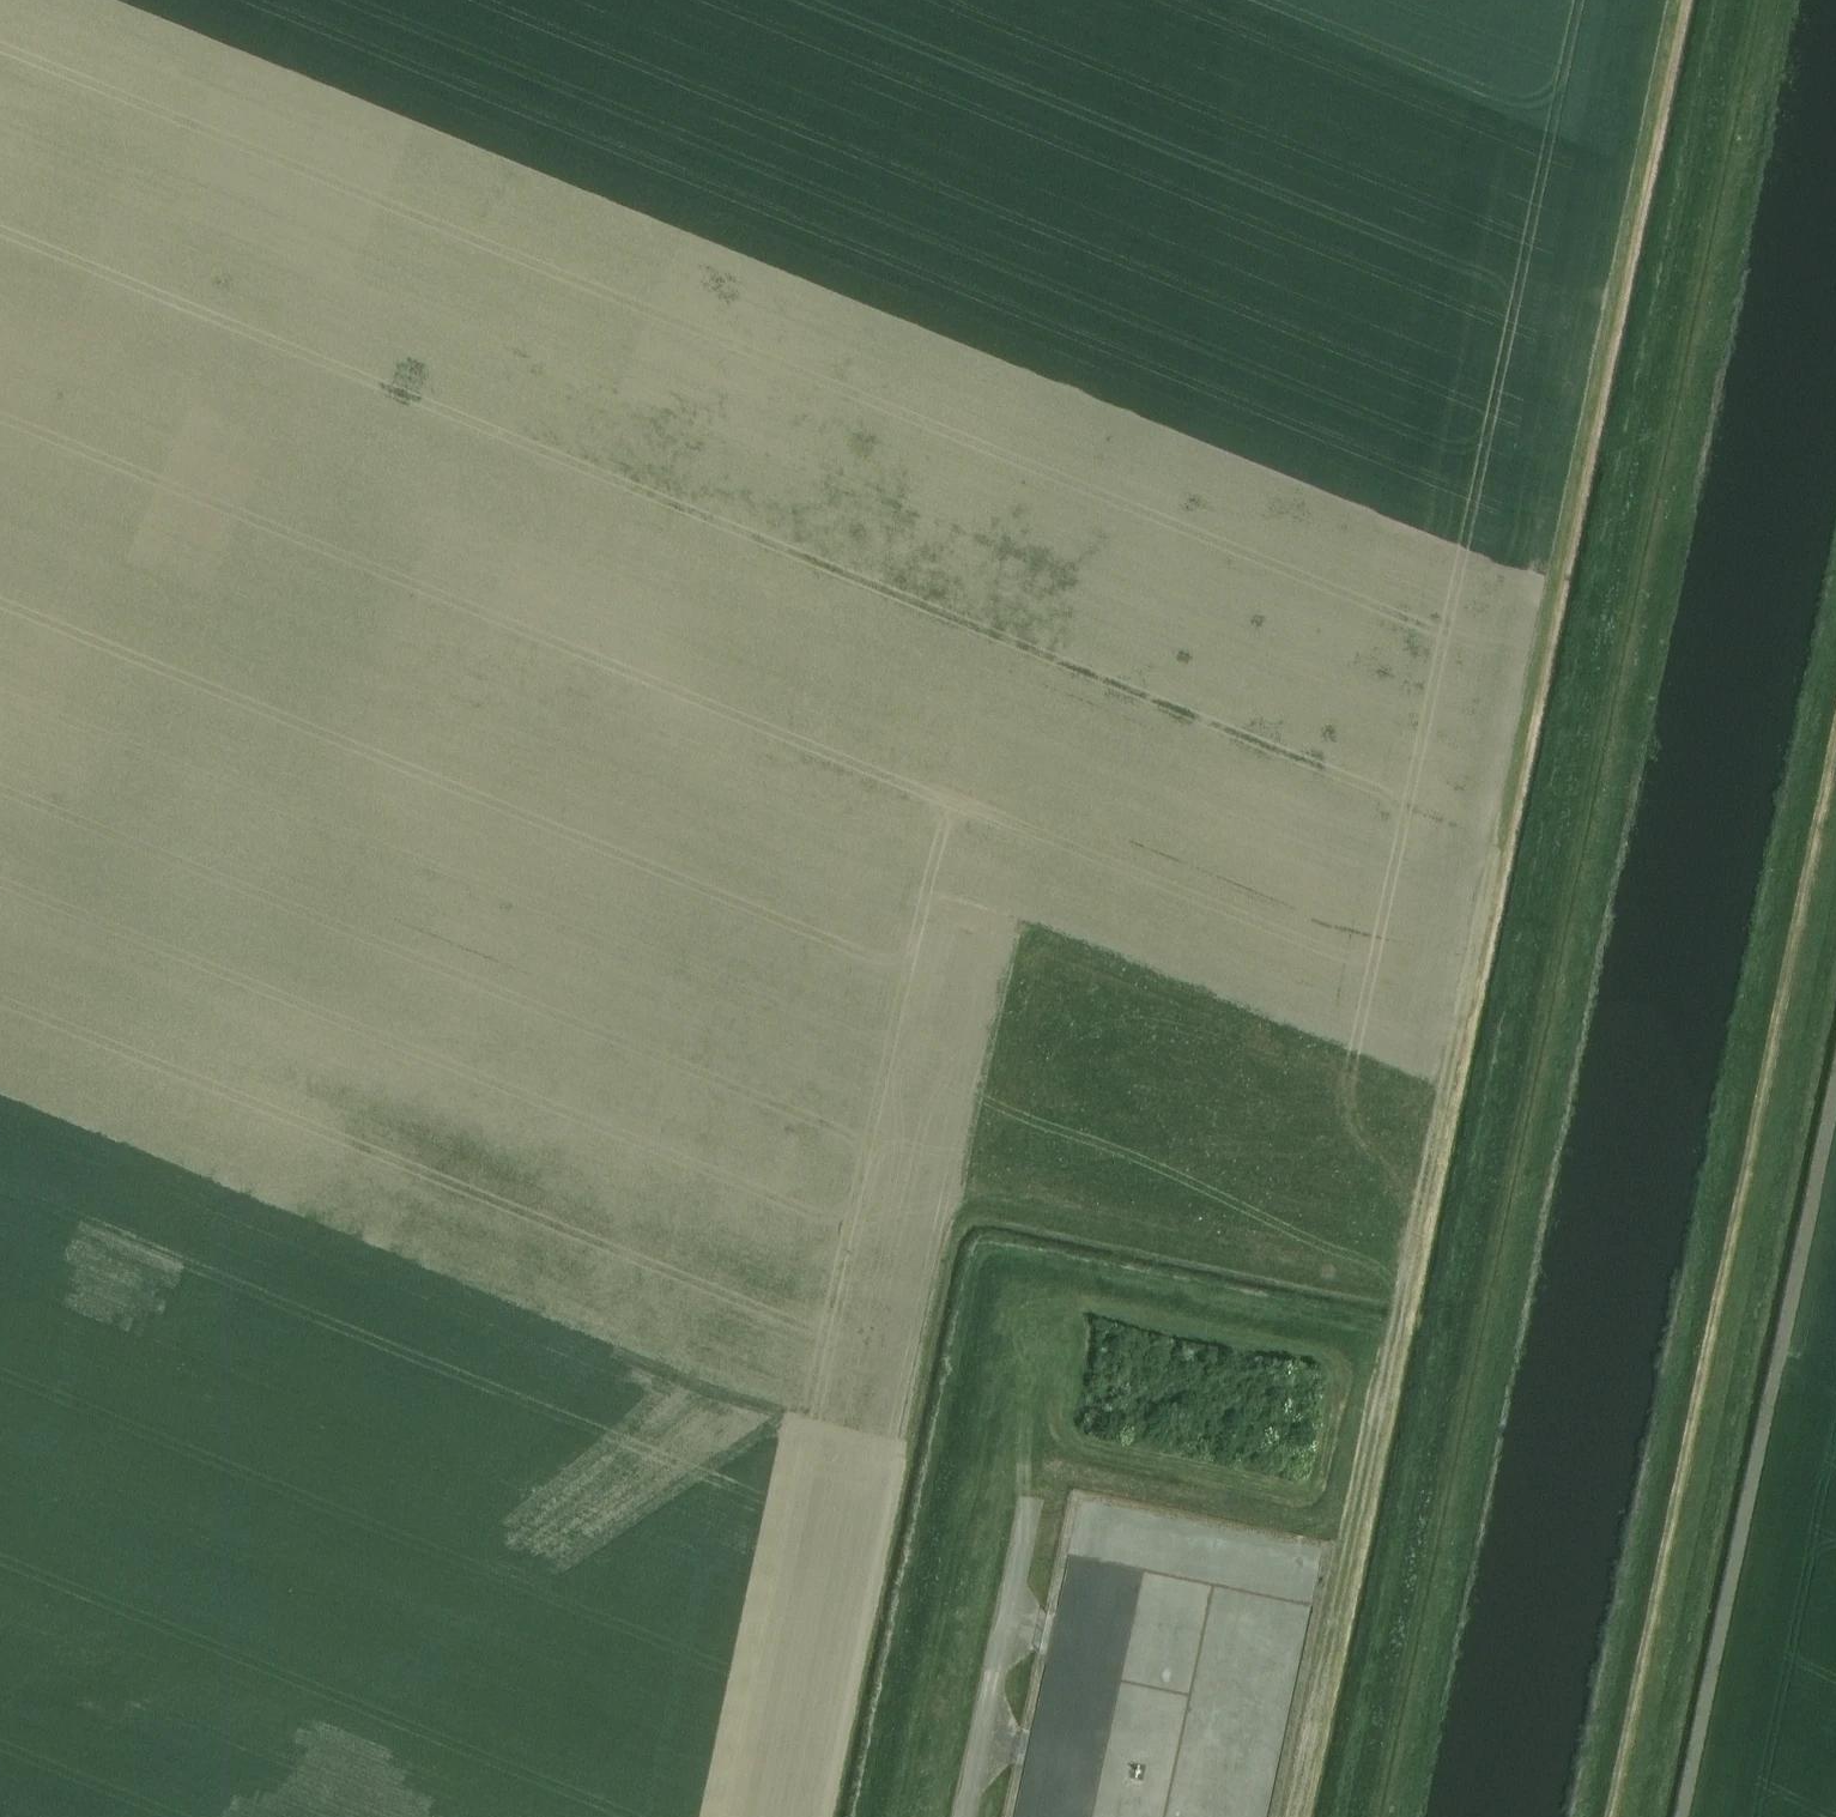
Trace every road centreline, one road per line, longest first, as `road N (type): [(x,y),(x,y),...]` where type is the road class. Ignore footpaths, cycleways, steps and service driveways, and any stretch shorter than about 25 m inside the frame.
road 1 (track): [(1764,0),(1380,1816)]

